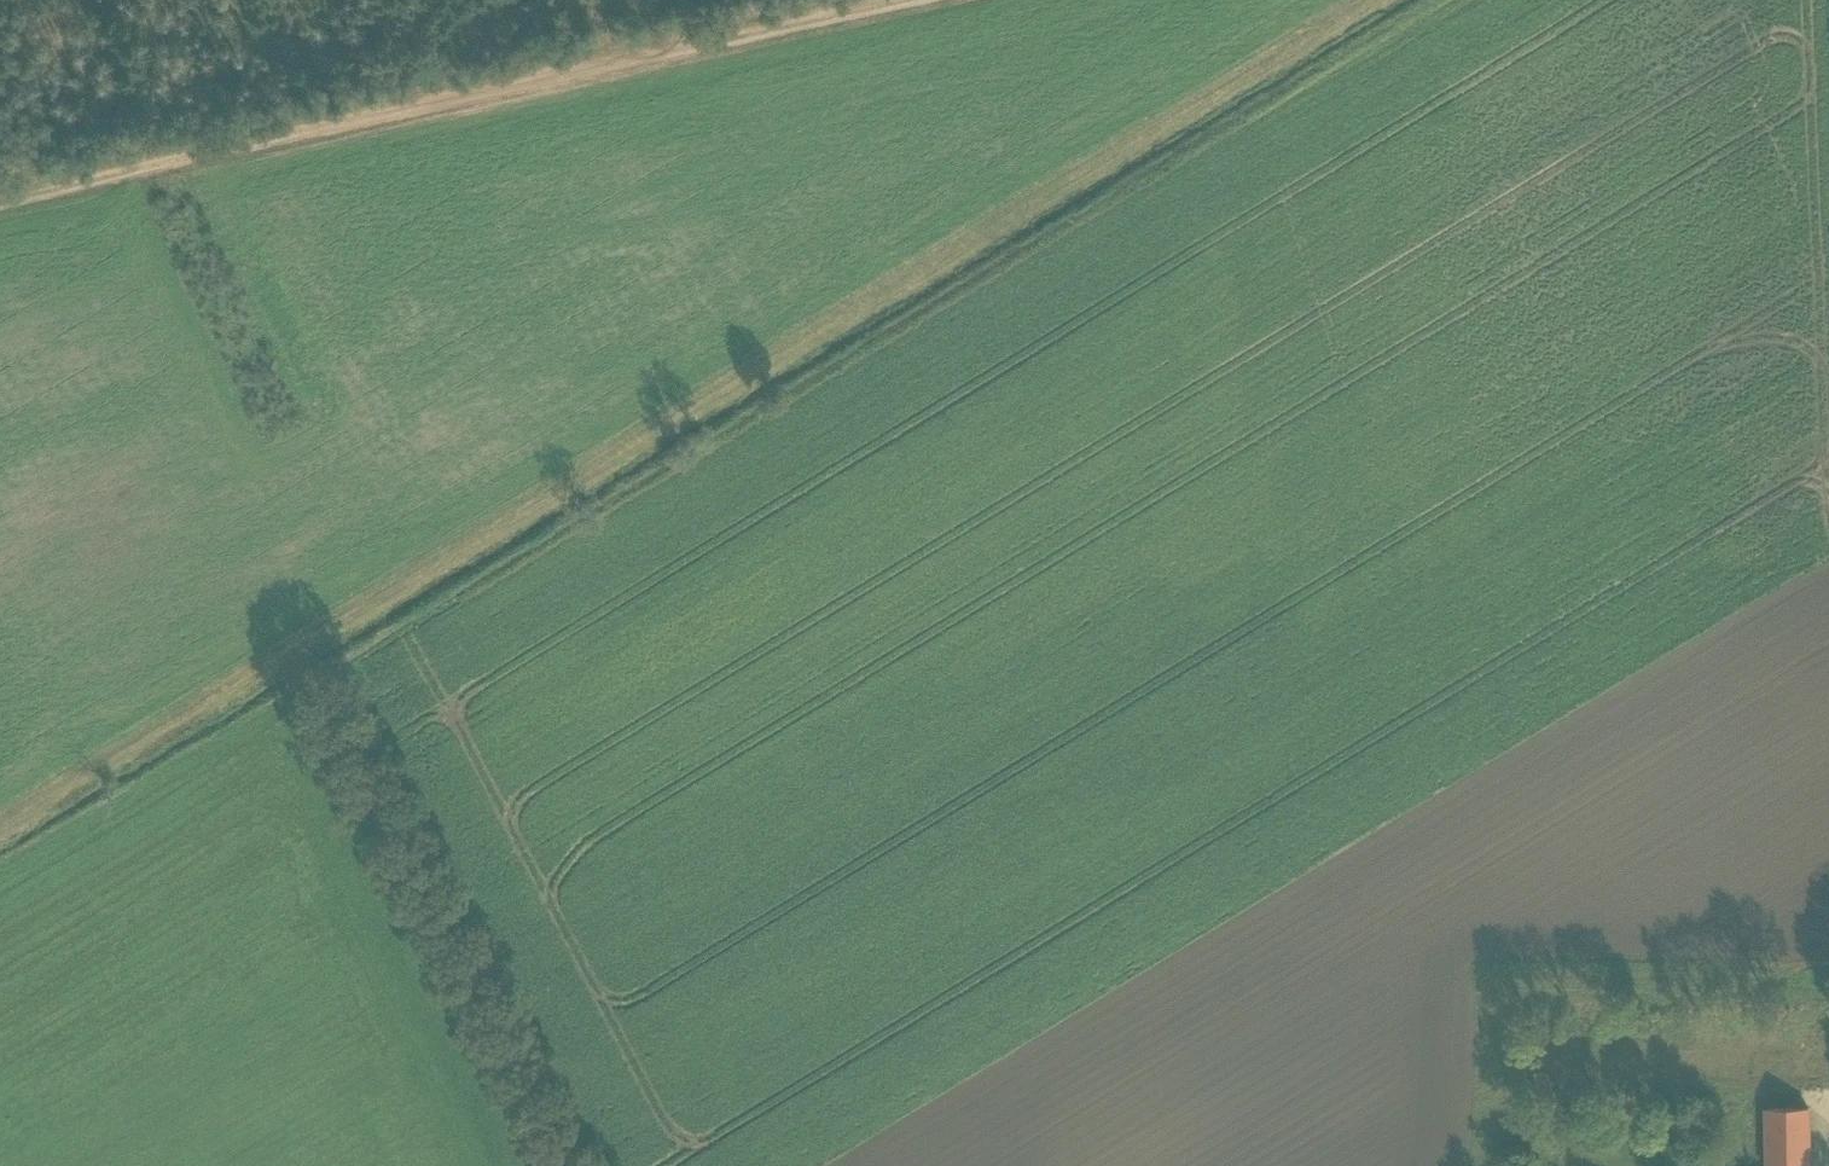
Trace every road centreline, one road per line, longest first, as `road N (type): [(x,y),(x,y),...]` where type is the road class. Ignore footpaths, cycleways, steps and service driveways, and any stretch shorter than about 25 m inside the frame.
road 1 (track): [(7,189),(844,0)]

